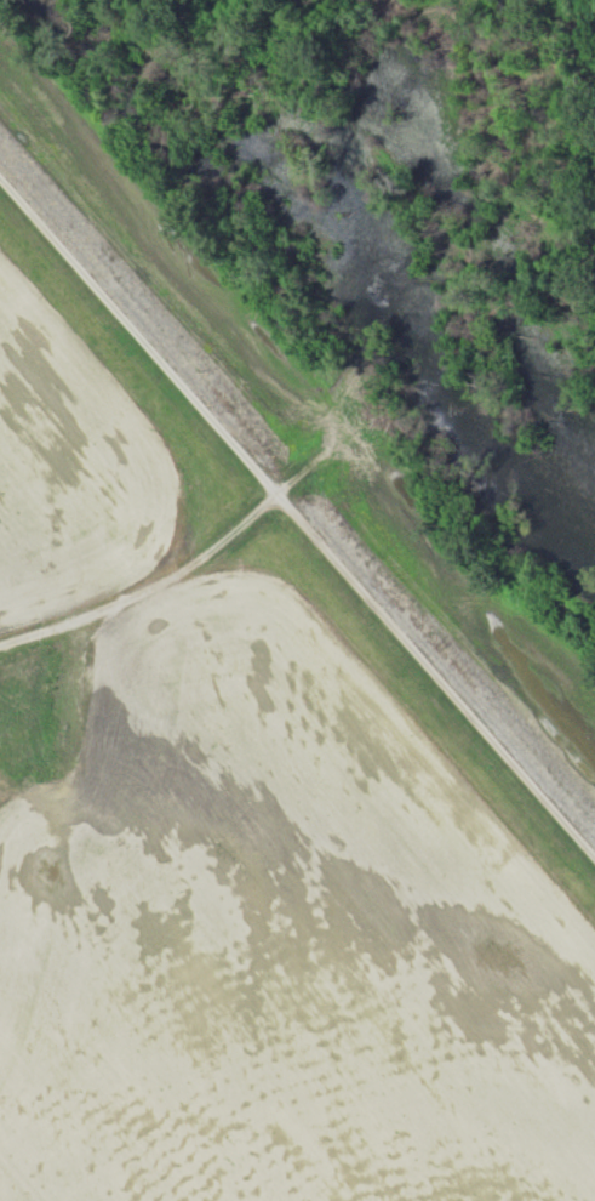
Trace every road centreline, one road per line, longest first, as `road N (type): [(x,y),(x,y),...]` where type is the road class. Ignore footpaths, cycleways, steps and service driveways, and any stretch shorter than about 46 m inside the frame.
road 1 (track): [(594,869),(0,196)]
road 2 (residential): [(0,637),(168,570),(287,485)]

